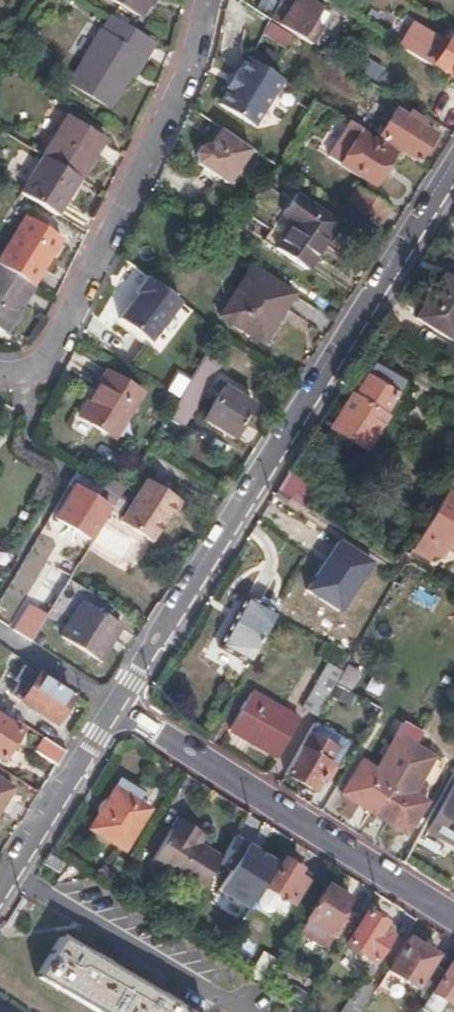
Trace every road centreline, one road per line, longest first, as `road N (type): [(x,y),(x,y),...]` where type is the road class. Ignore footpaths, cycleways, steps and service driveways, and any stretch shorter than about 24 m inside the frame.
road 1 (residential): [(453,171),(115,710)]
road 2 (residential): [(204,0),(186,76),(44,358),(26,373),(0,370)]
road 3 (residential): [(115,710),(453,923)]
road 4 (residential): [(115,710),(0,892)]

